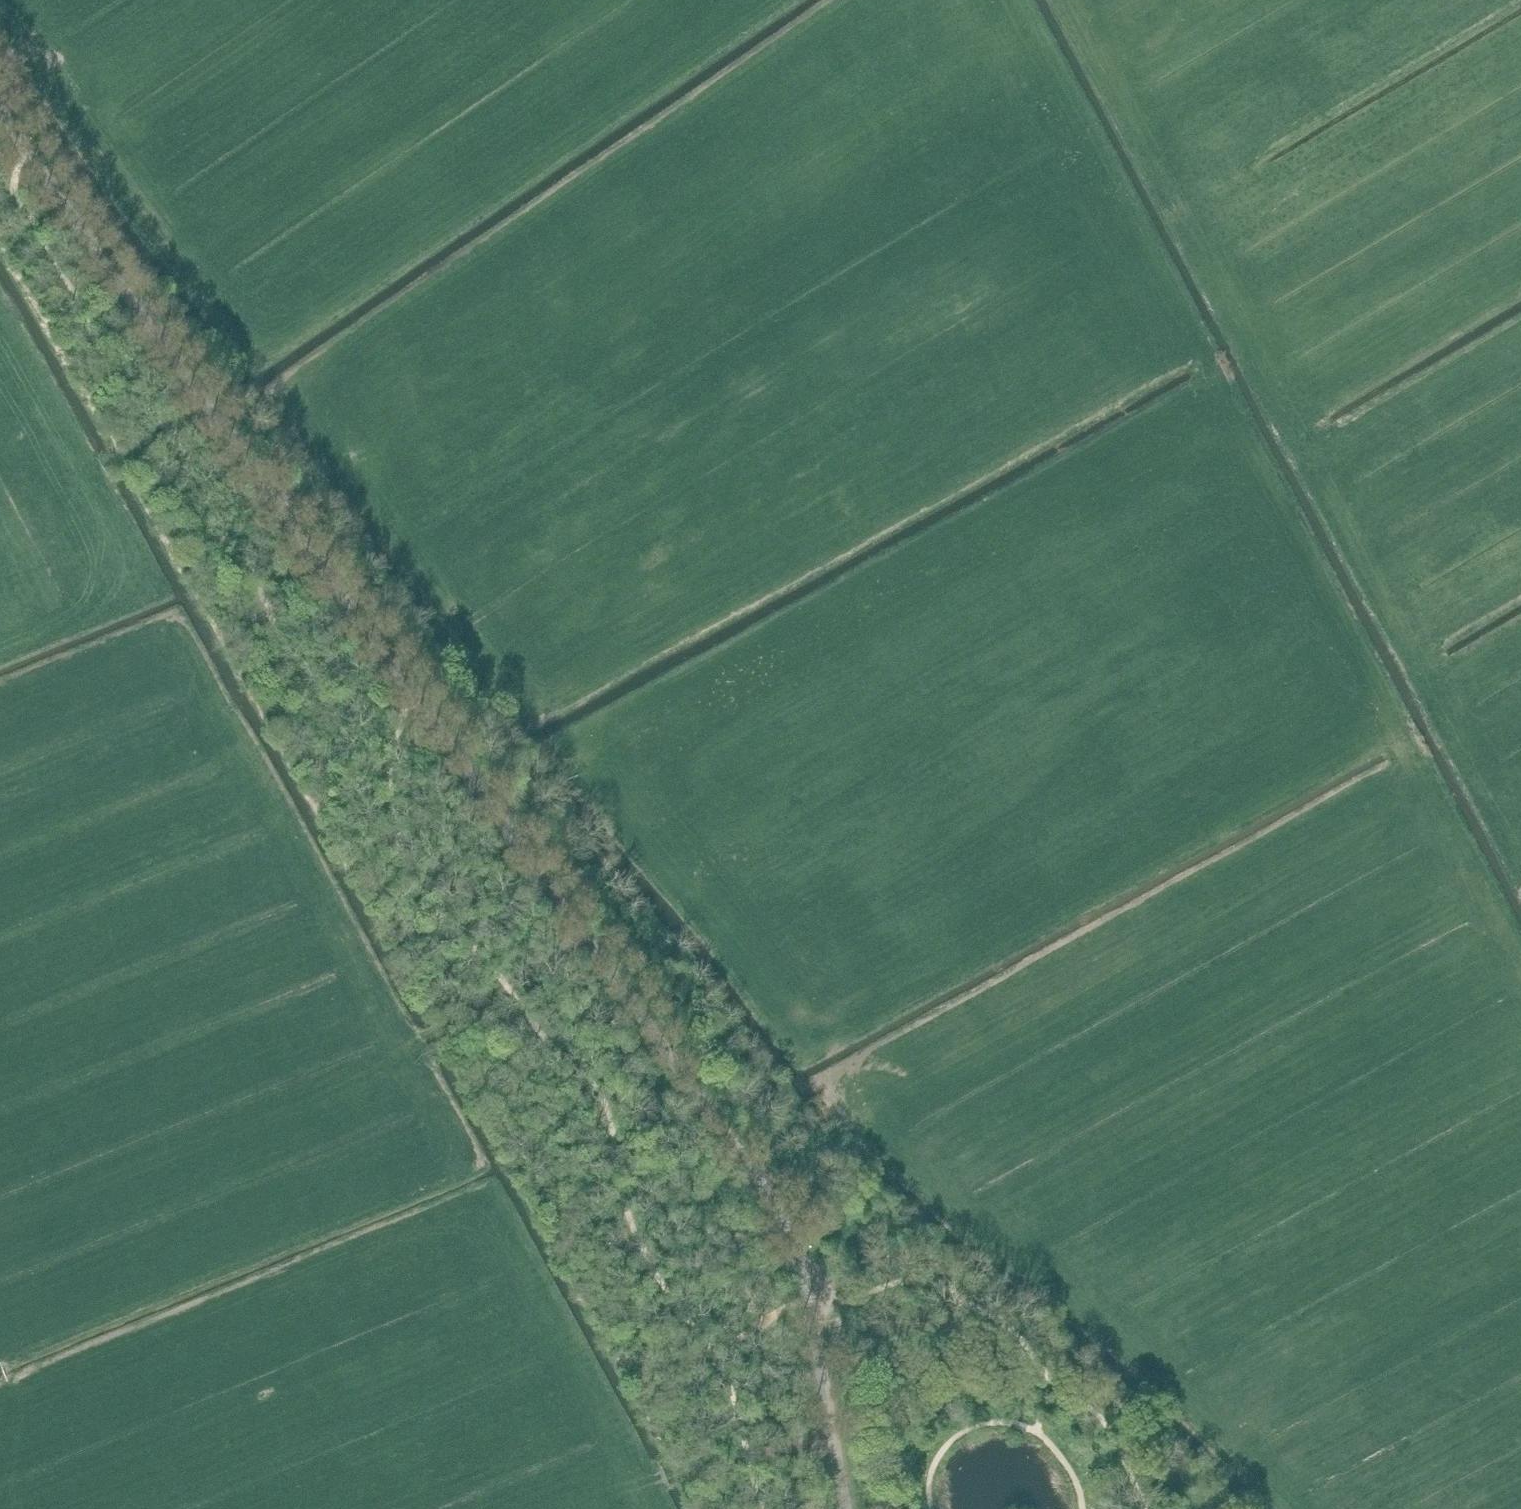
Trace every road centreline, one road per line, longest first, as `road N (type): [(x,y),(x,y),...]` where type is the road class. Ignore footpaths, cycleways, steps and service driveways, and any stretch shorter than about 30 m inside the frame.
road 1 (unclassified): [(843,1508),(809,1301),(782,1213),(0,108)]
road 2 (track): [(584,936),(423,1041)]
road 3 (track): [(832,1443),(664,1476)]

